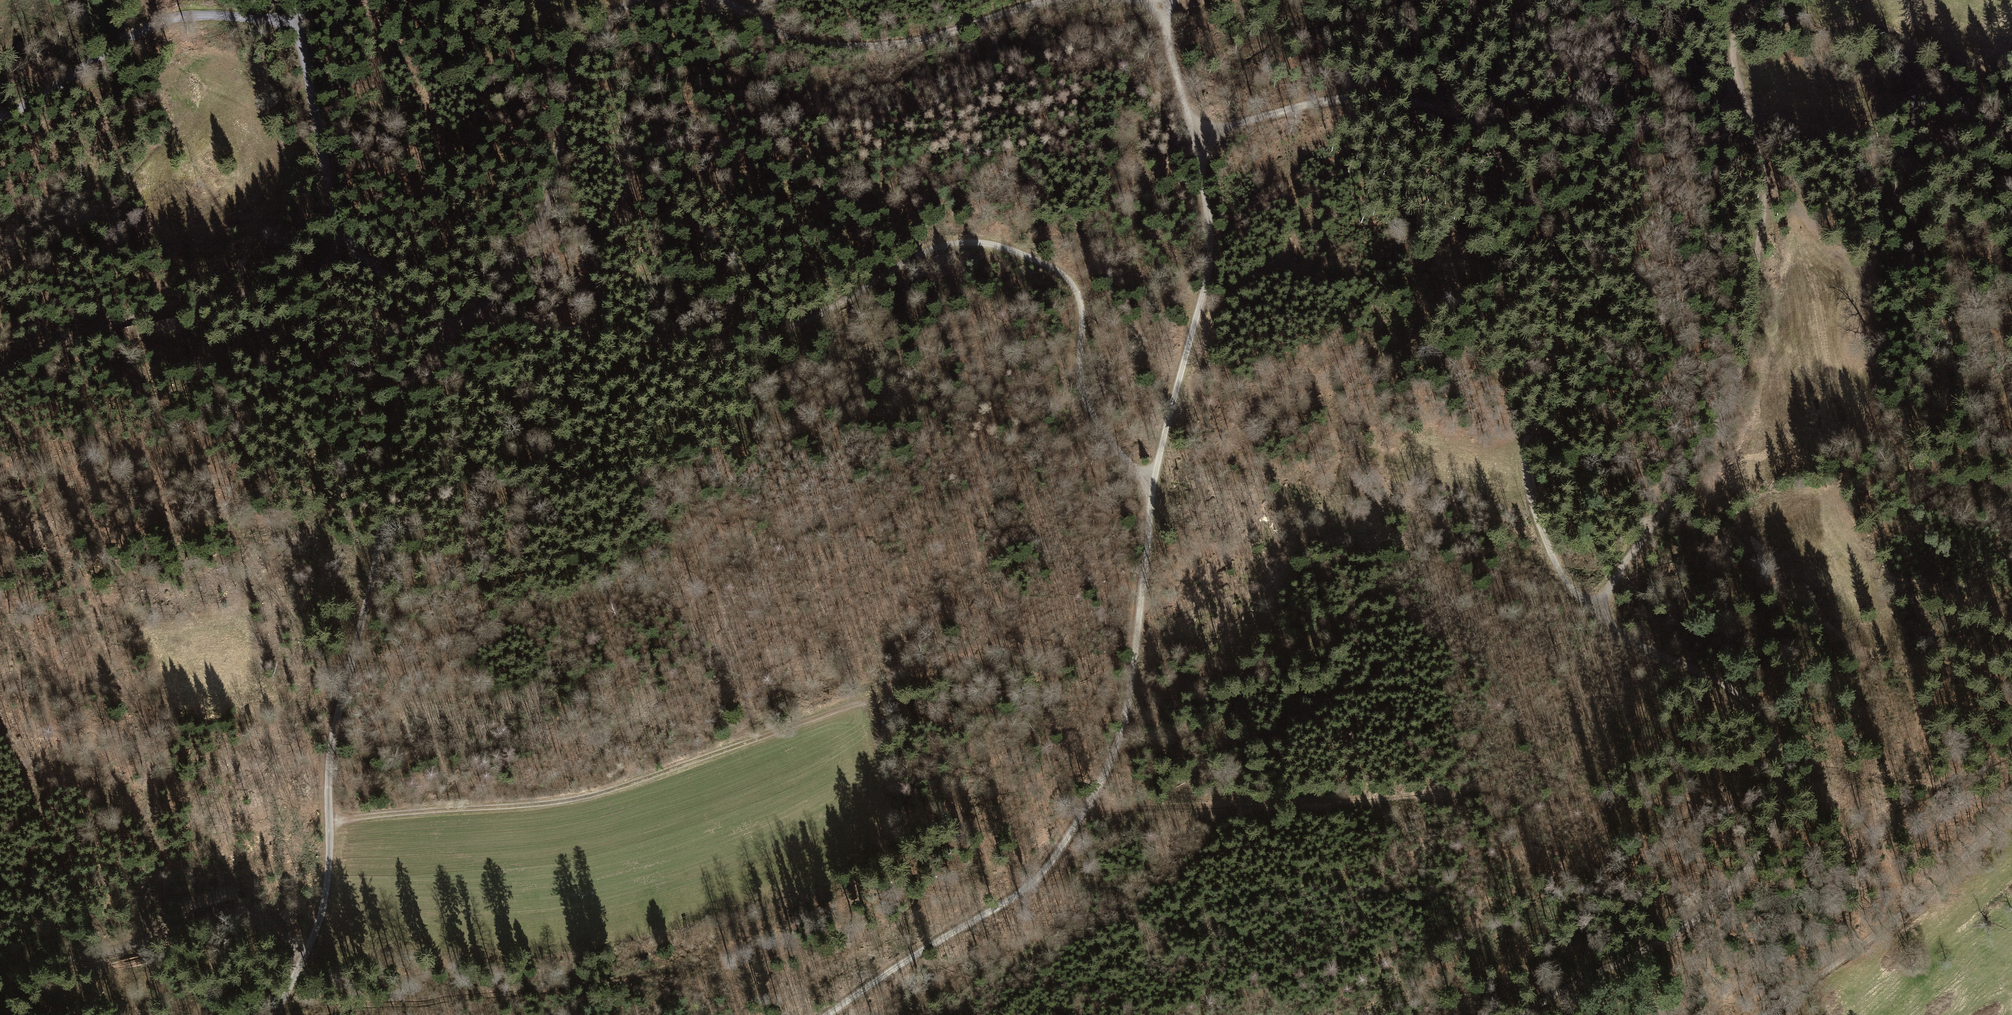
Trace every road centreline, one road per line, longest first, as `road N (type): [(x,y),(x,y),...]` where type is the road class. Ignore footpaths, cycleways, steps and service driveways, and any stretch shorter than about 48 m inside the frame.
road 1 (track): [(1154,480),(1130,465),(1083,399),(1074,290),(1008,249),(942,248),(817,320),(751,347),(705,350),(462,323),(355,249),(315,129),(310,71),(296,37),(276,24),(176,18),(0,111)]
road 2 (track): [(1193,136),(1377,100),(1427,109),(1507,166),(1536,217),(1552,271),(1555,309),(1525,443),(1548,545),(1570,585),(1624,640),(1747,695),(1766,723),(1775,800),(1721,901),(1517,1014)]
road 3 (track): [(827,1014),(1028,888),(1088,806),(1117,747),(1154,480),(1208,276),(1212,232),(1160,2)]
road 4 (unclassified): [(277,1014),(322,916),(339,698),(369,592),(389,431),(416,378),(536,233),(559,178),(585,54),(634,0)]
road 5 (track): [(1752,0),(1732,44),(1762,173),(1754,322),(1728,420),(1594,609)]
road 6 (track): [(332,828),(346,819),(573,799),(857,706)]
road 7 (track): [(1088,806),(1613,791)]
road 8 (track): [(382,274),(340,270),(212,297),(96,330),(0,373)]
road 9 (track): [(719,0),(801,42),(855,46),(954,30),(1051,0)]
road 10 (track): [(2011,817),(1762,1014)]

